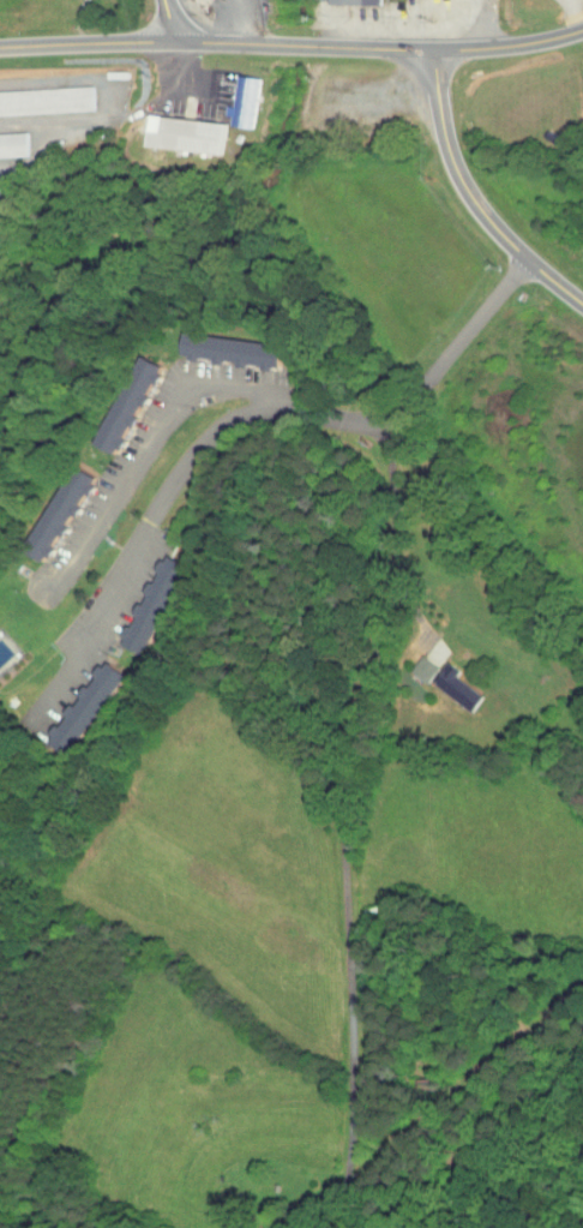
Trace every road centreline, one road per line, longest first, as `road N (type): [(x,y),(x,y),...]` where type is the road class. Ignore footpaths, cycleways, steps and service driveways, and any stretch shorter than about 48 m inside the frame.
road 1 (residential): [(343,1181),(347,857),(386,520),(390,423)]
road 2 (residential): [(462,343),(509,502),(515,681),(582,1054)]
road 3 (tertiary): [(582,32),(510,49),(449,52),(154,41),(0,49)]
road 4 (residential): [(582,308),(489,227),(459,178),(429,74),(407,50)]
road 5 (residential): [(390,423),(415,405),(524,260)]

